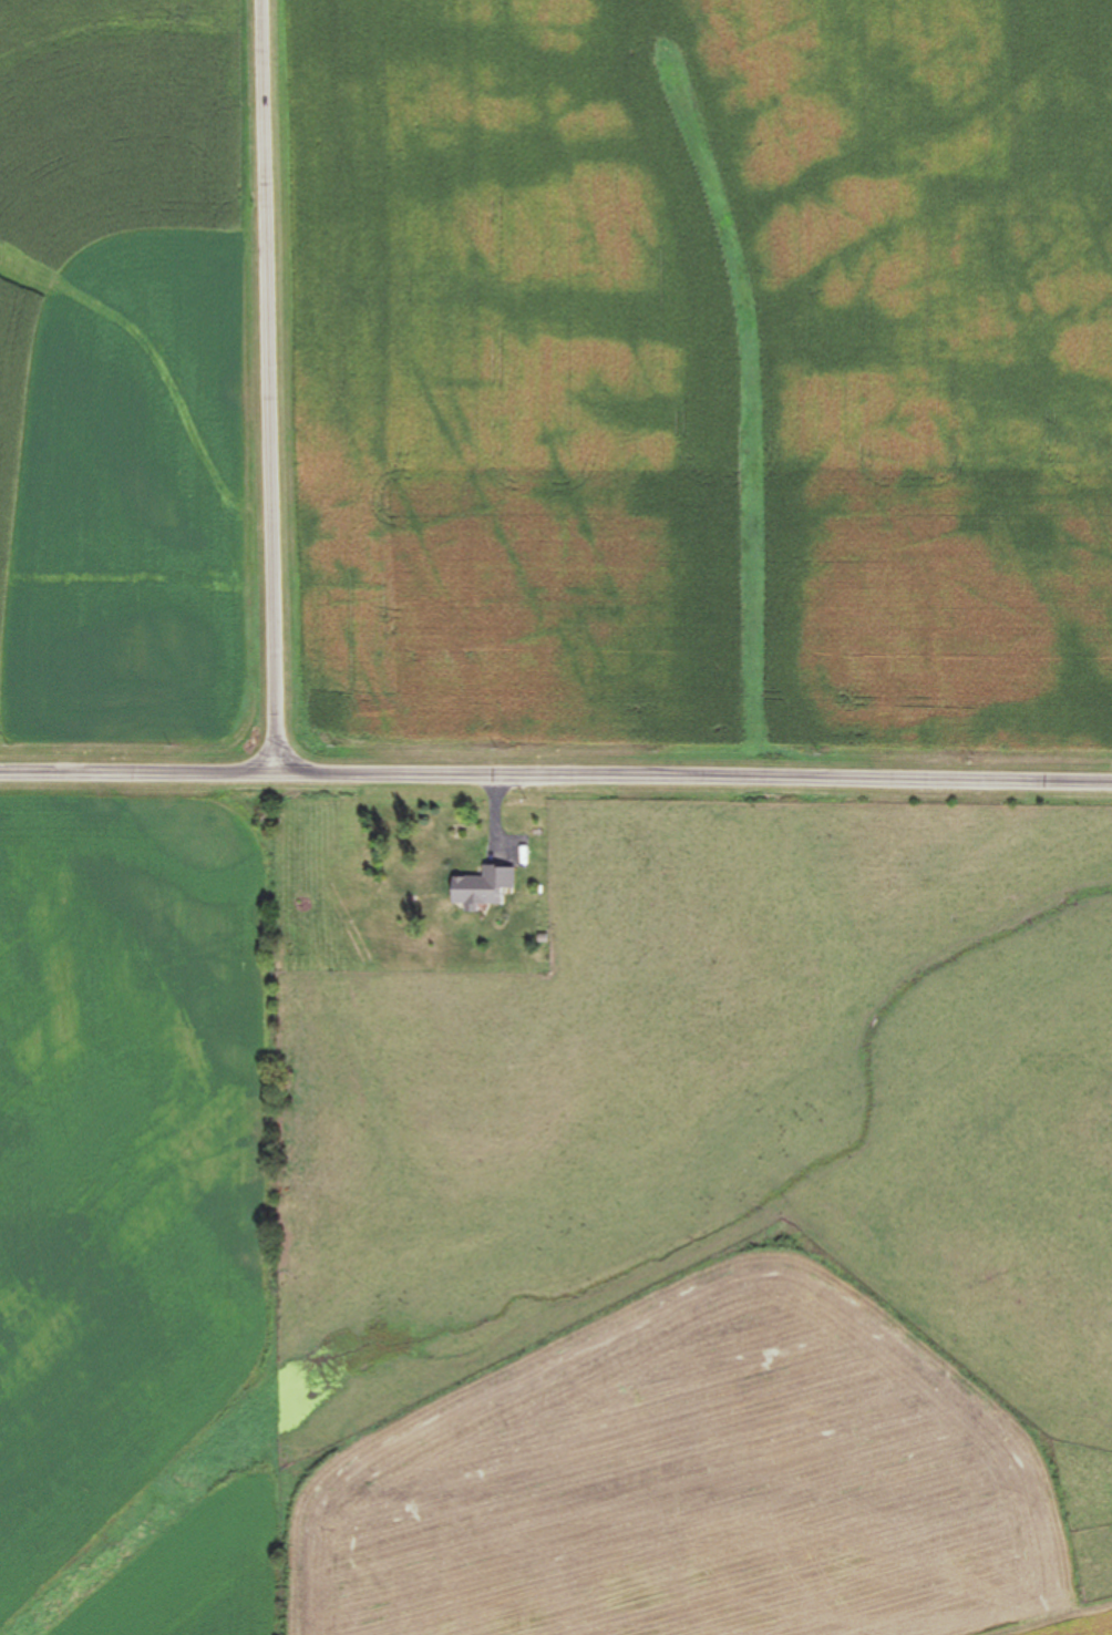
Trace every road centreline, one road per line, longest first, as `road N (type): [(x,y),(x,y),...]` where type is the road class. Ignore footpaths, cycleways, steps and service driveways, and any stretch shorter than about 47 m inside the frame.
road 1 (residential): [(1111,761),(0,750)]
road 2 (residential): [(238,750),(237,0)]

